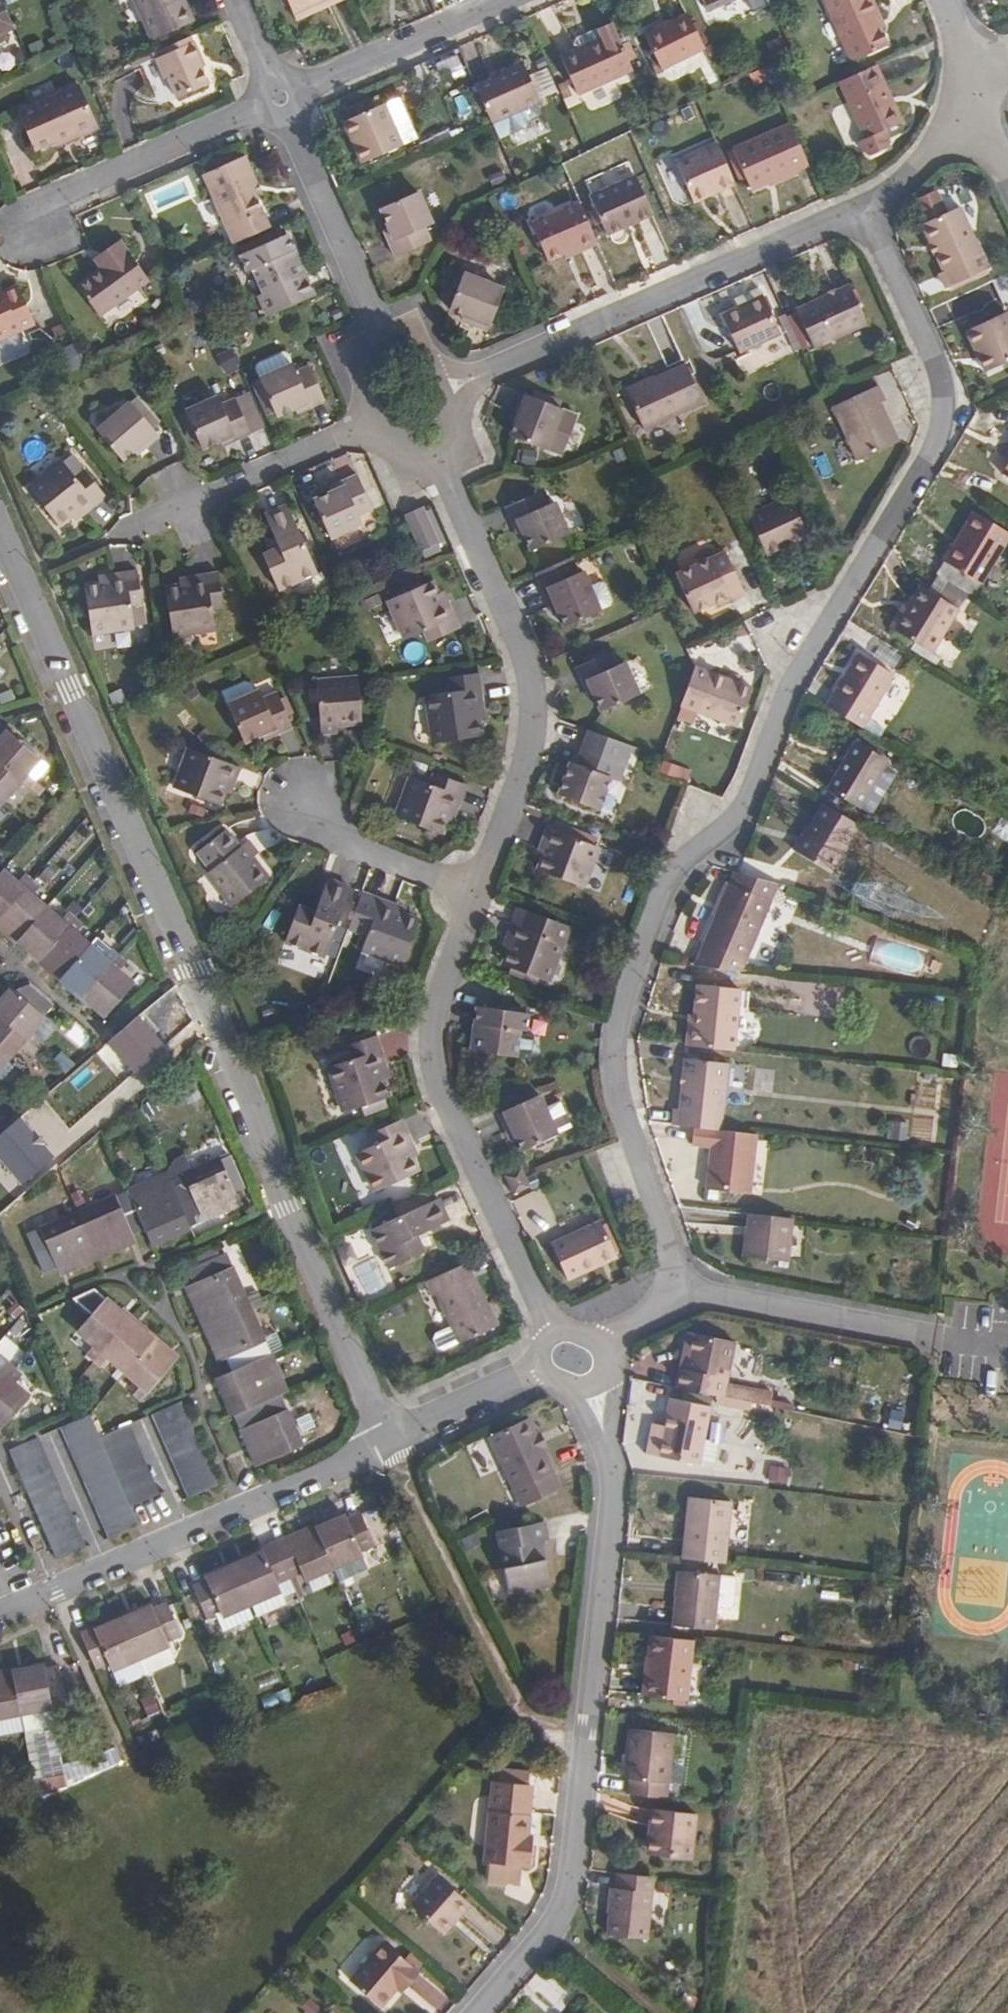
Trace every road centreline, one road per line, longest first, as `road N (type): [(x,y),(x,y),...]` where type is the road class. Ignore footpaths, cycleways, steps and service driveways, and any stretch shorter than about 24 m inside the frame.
road 1 (residential): [(861,204),(942,383),(938,440),(793,675),(738,820),(684,858),(624,1024),(620,1097),(692,1284)]
road 2 (residential): [(0,545),(387,1441)]
road 3 (residential): [(591,1392),(612,1470),(556,1929),(482,2012)]
road 4 (residential): [(478,887),(434,1003),(433,1060),(554,1330)]
road 5 (residential): [(861,204),(444,384)]
road 6 (residential): [(440,470),(532,672),(535,712),(478,887)]
road 7 (residential): [(387,1441),(59,1588)]
road 8 (residential): [(692,1284),(1007,1339)]
road 9 (residential): [(19,234),(55,201),(280,100)]
road 10 (residential): [(383,330),(280,100)]
road 11 (residential): [(280,100),(506,0)]
road 12 (residential): [(378,419),(166,513)]
road 13 (residential): [(478,887),(340,834),(294,791)]
road 14 (residential): [(989,97),(922,164),(861,204)]
road 15 (residential): [(539,1372),(387,1441)]
road 16 (residential): [(59,1588),(0,1453)]

